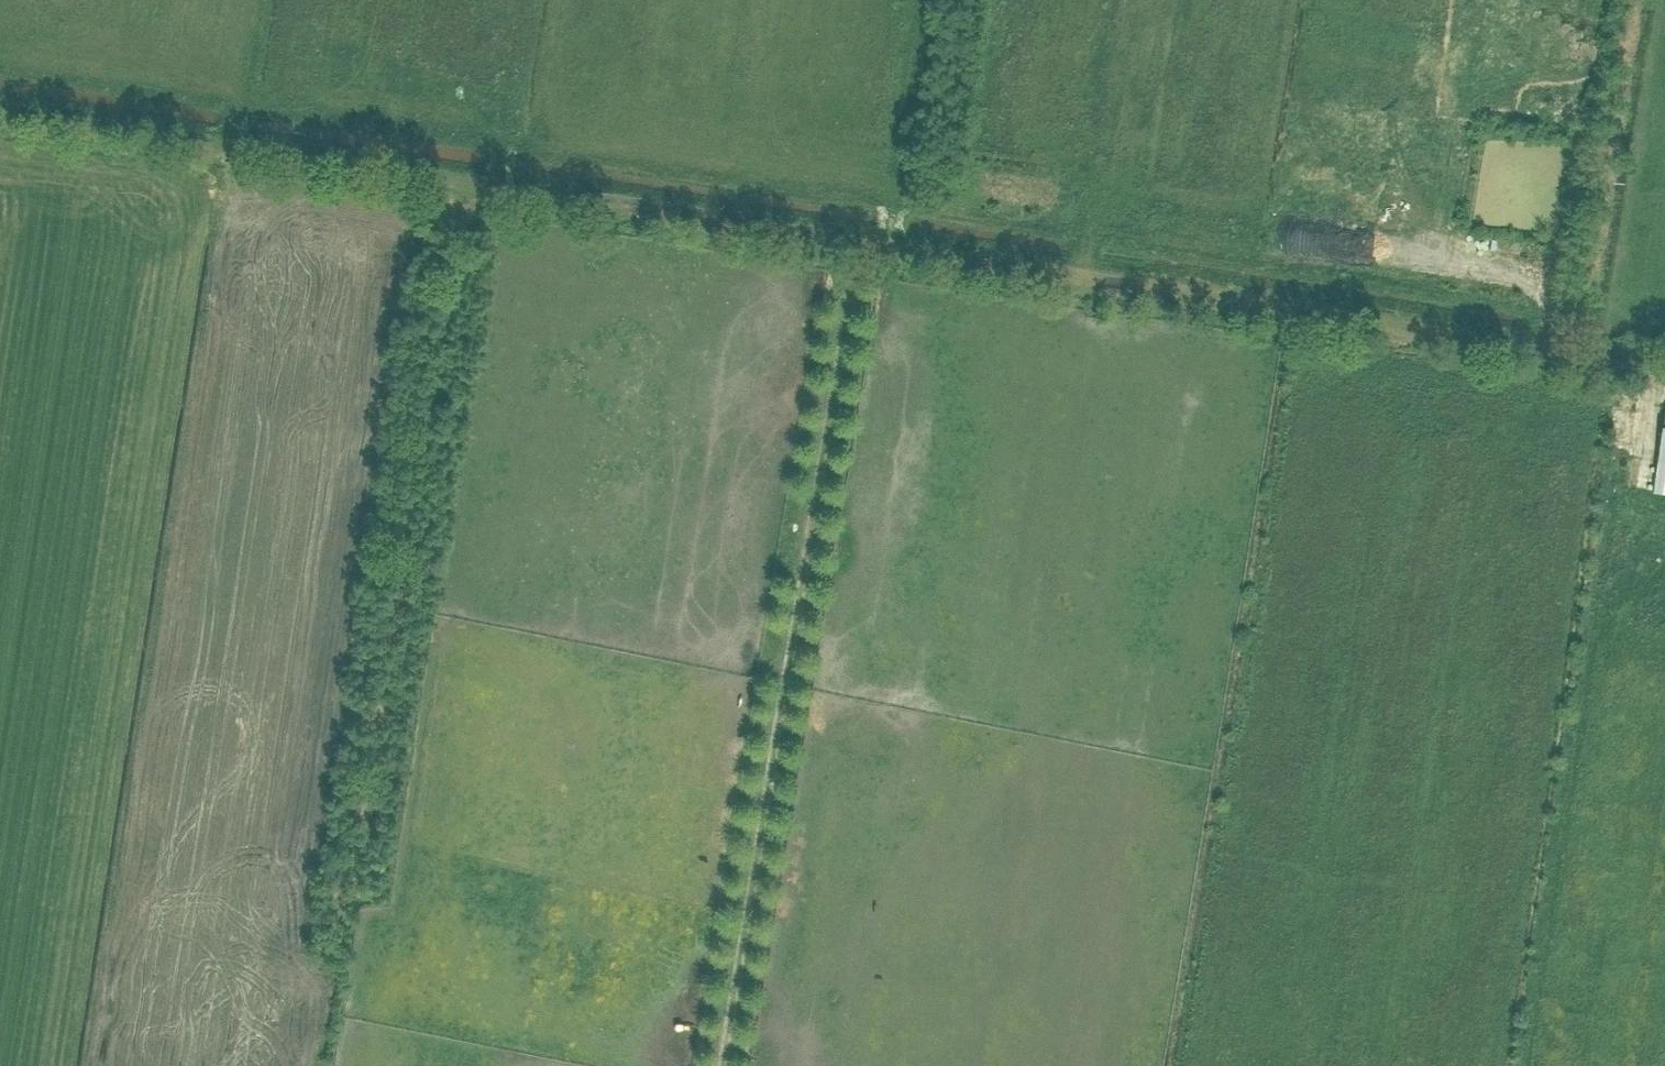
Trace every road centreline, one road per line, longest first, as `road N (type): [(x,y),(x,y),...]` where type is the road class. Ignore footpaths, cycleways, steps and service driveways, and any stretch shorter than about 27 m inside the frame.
road 1 (track): [(1664,364),(0,105)]
road 2 (track): [(722,1065),(862,239)]

